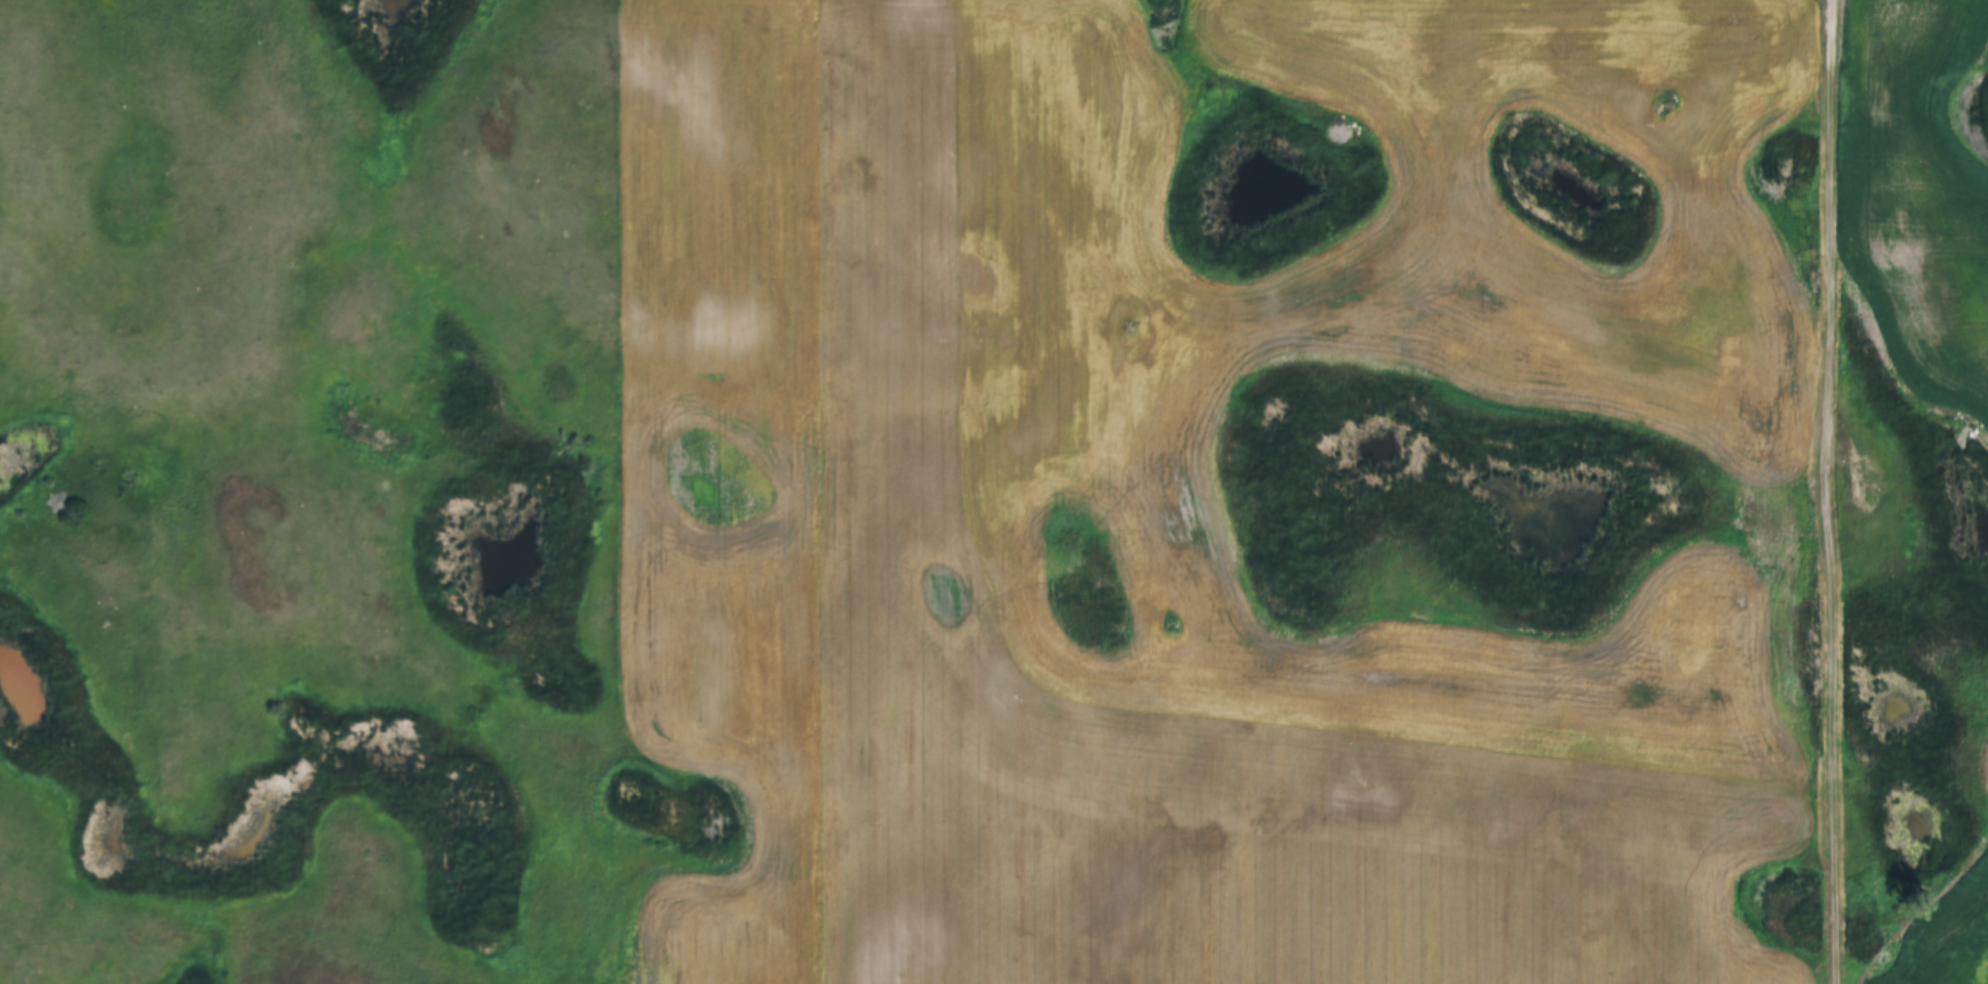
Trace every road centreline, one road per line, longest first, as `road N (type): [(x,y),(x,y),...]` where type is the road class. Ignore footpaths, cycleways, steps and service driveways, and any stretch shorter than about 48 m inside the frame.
road 1 (track): [(1834,983),(1835,0)]

